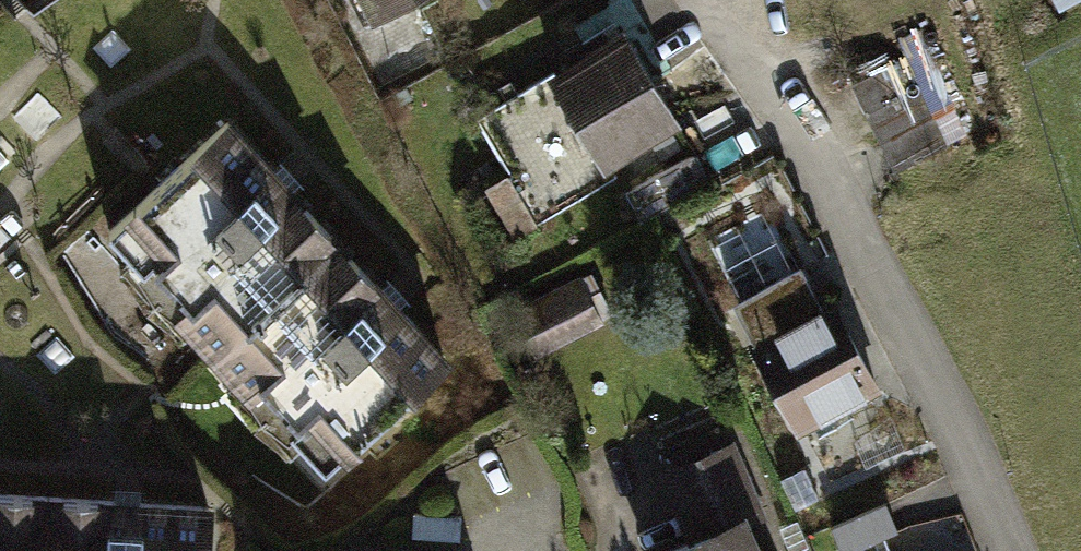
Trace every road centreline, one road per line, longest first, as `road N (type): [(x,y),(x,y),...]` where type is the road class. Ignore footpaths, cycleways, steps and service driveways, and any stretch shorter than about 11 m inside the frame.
road 1 (residential): [(795,109),(967,444),(1012,550)]

